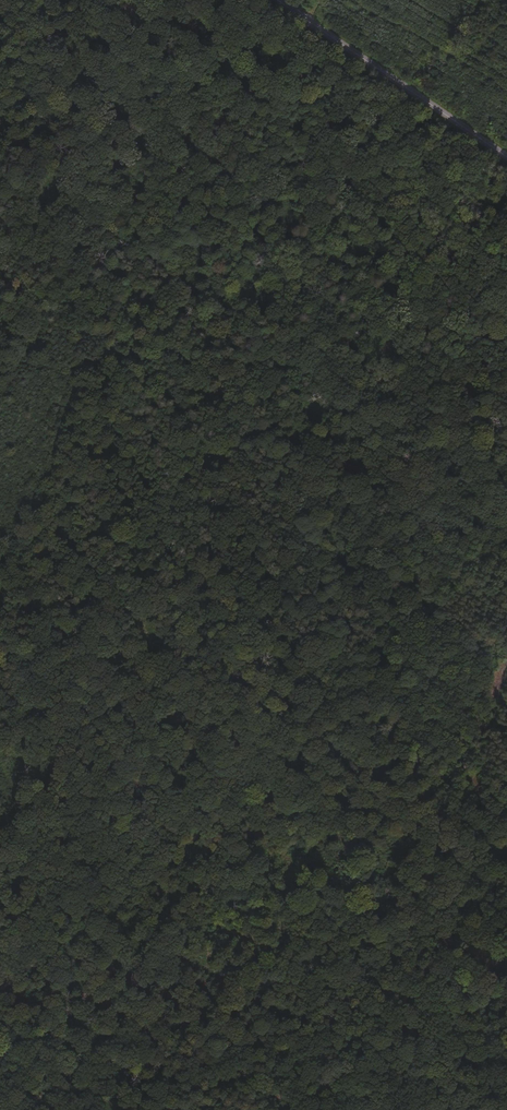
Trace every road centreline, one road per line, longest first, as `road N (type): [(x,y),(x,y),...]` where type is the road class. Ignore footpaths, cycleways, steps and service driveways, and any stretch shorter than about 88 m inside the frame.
road 1 (track): [(311,23),(0,647)]
road 2 (track): [(368,704),(145,889),(0,994)]
road 3 (tertiary): [(278,0),(506,158)]

